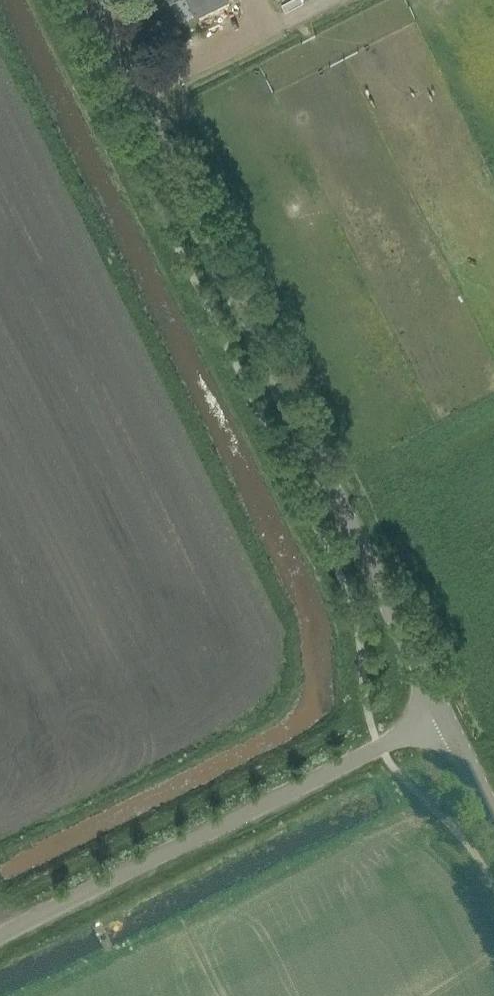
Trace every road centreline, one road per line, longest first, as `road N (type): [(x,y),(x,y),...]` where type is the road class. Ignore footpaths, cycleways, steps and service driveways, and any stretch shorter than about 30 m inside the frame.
road 1 (tertiary): [(438,718),(85,0)]
road 2 (unclassified): [(0,937),(438,718)]
road 3 (tertiary): [(493,831),(438,718)]

